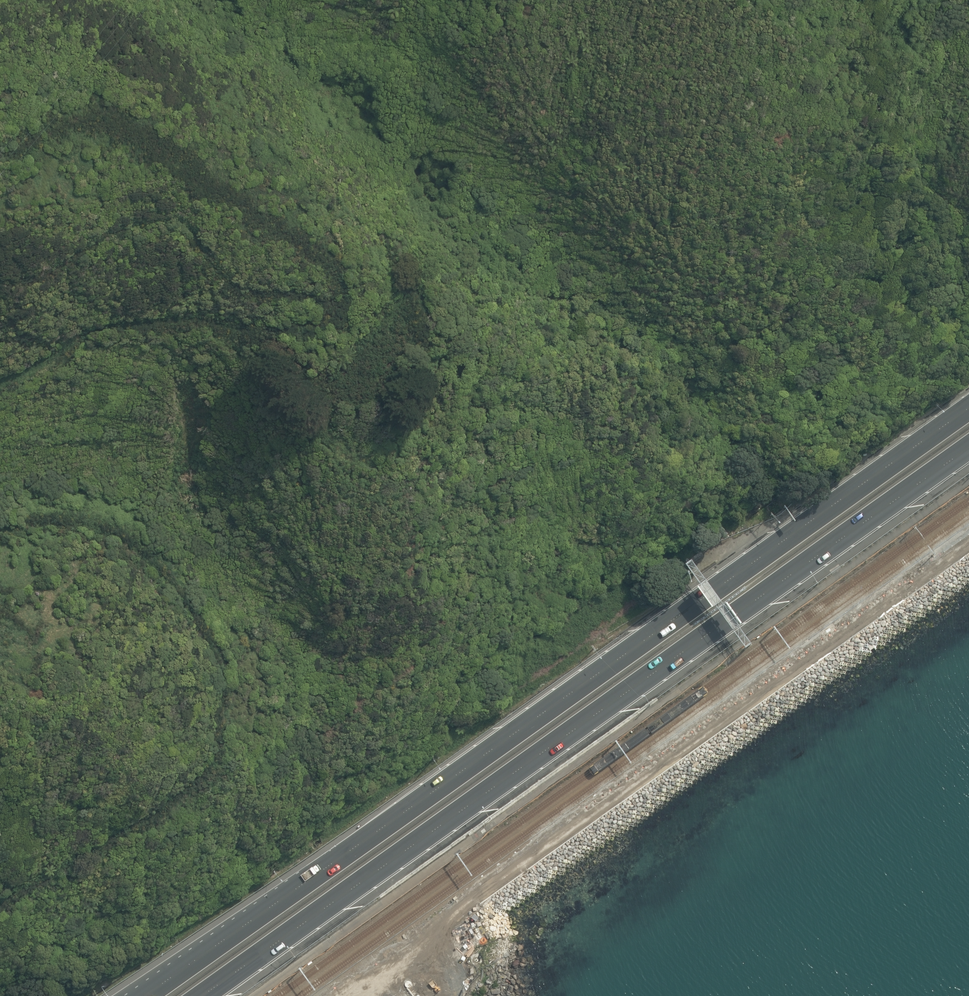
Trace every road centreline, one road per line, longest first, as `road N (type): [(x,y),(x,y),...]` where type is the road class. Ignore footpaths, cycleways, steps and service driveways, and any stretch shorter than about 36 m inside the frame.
road 1 (trunk): [(154,995),(546,728),(968,422)]
road 2 (trunk): [(968,450),(211,995)]
road 3 (track): [(0,388),(83,340),(137,324),(202,322),(255,330),(300,368),(325,376),(377,350),(407,312)]
road 4 (track): [(255,330),(315,325),(327,315),(324,305),(250,290),(165,228),(112,235),(48,279),(0,274)]

